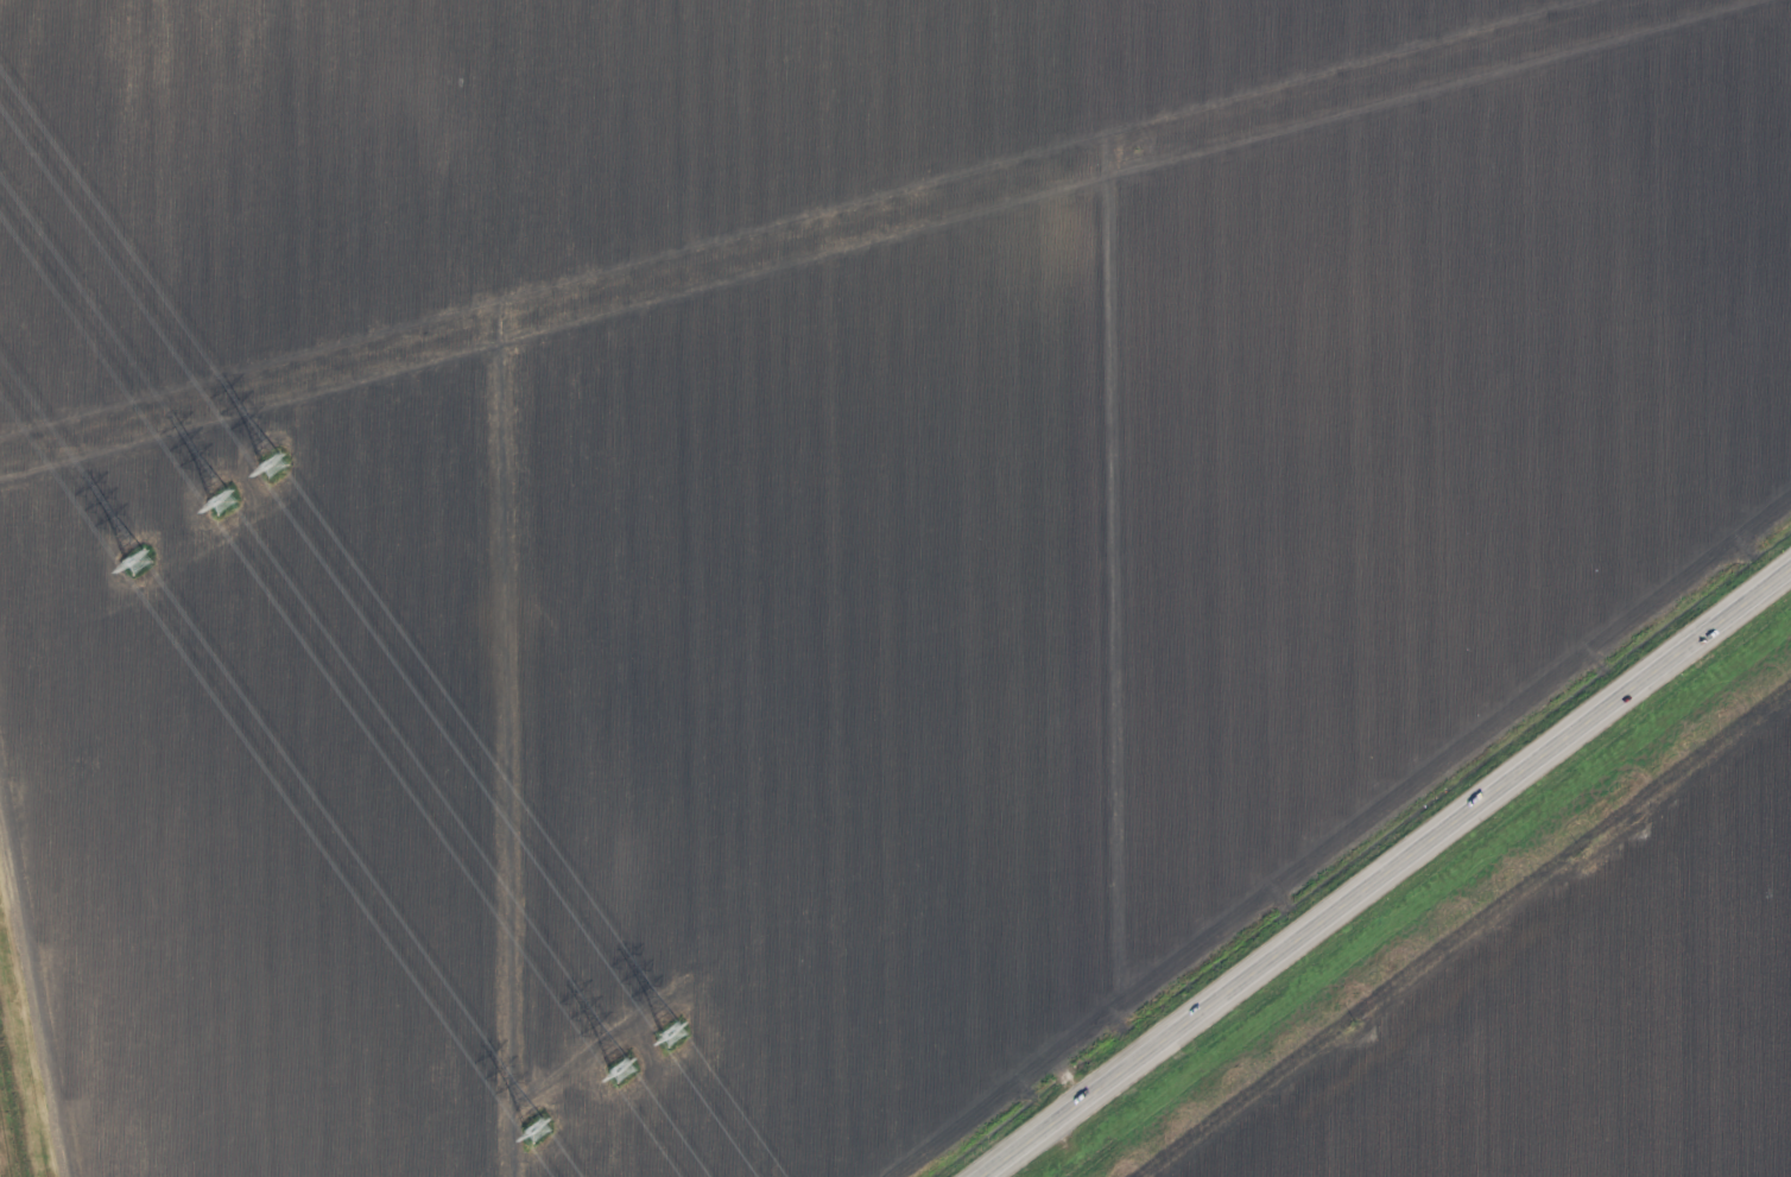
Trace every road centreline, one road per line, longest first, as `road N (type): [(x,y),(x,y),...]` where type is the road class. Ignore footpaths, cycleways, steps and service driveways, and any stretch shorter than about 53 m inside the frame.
road 1 (primary): [(984,1176),(1790,569)]

